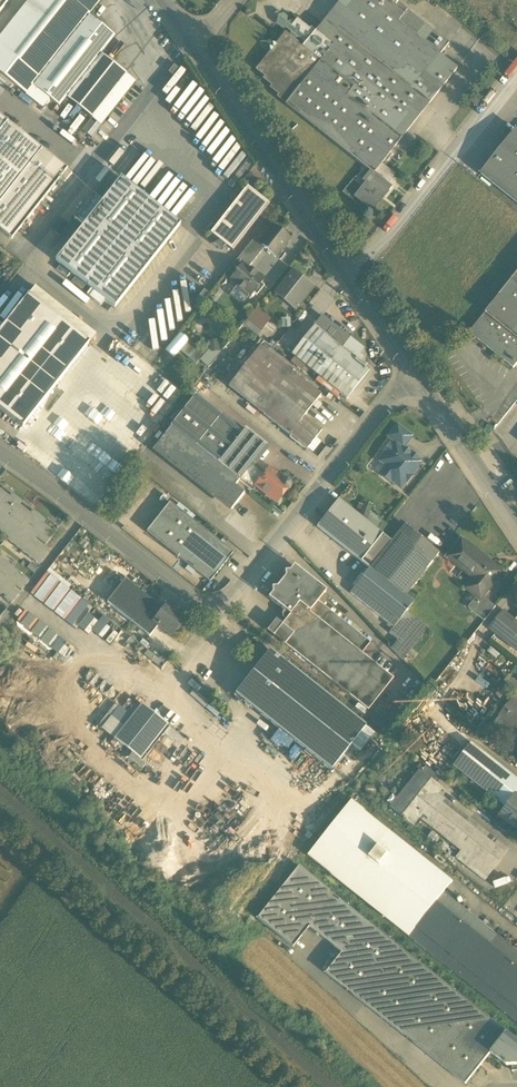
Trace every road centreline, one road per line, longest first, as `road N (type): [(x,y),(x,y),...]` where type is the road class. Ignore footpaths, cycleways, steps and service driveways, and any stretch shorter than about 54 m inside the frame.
road 1 (unclassified): [(417,371),(218,621),(0,453)]
road 2 (unclassified): [(0,839),(280,1086)]
road 3 (unclassified): [(200,51),(358,280)]
road 4 (unclassified): [(358,280),(516,77)]
road 5 (unclassified): [(417,371),(516,521)]

